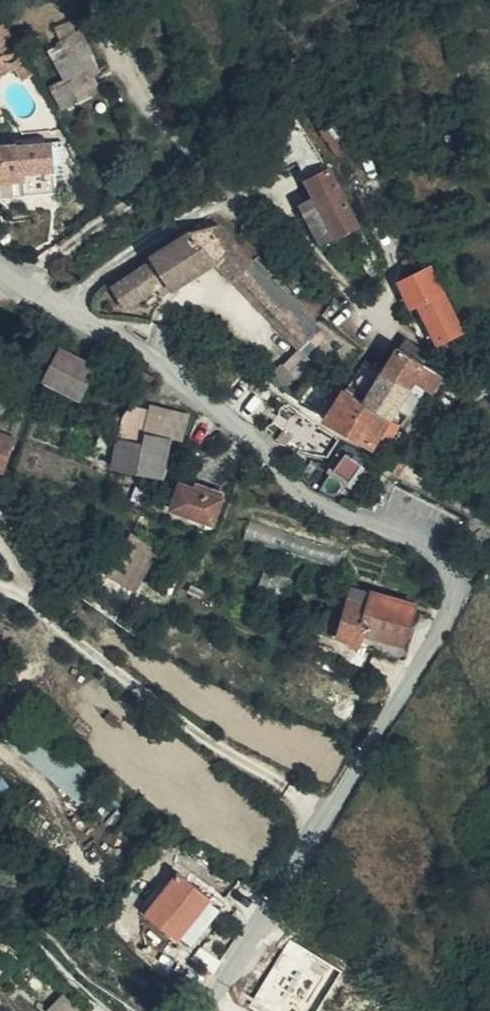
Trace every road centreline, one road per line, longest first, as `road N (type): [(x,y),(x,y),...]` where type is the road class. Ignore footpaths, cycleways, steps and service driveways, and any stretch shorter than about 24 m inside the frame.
road 1 (unclassified): [(204,1010),(453,609),(459,577),(447,552),(307,495),(253,436),(158,363),(0,267)]

